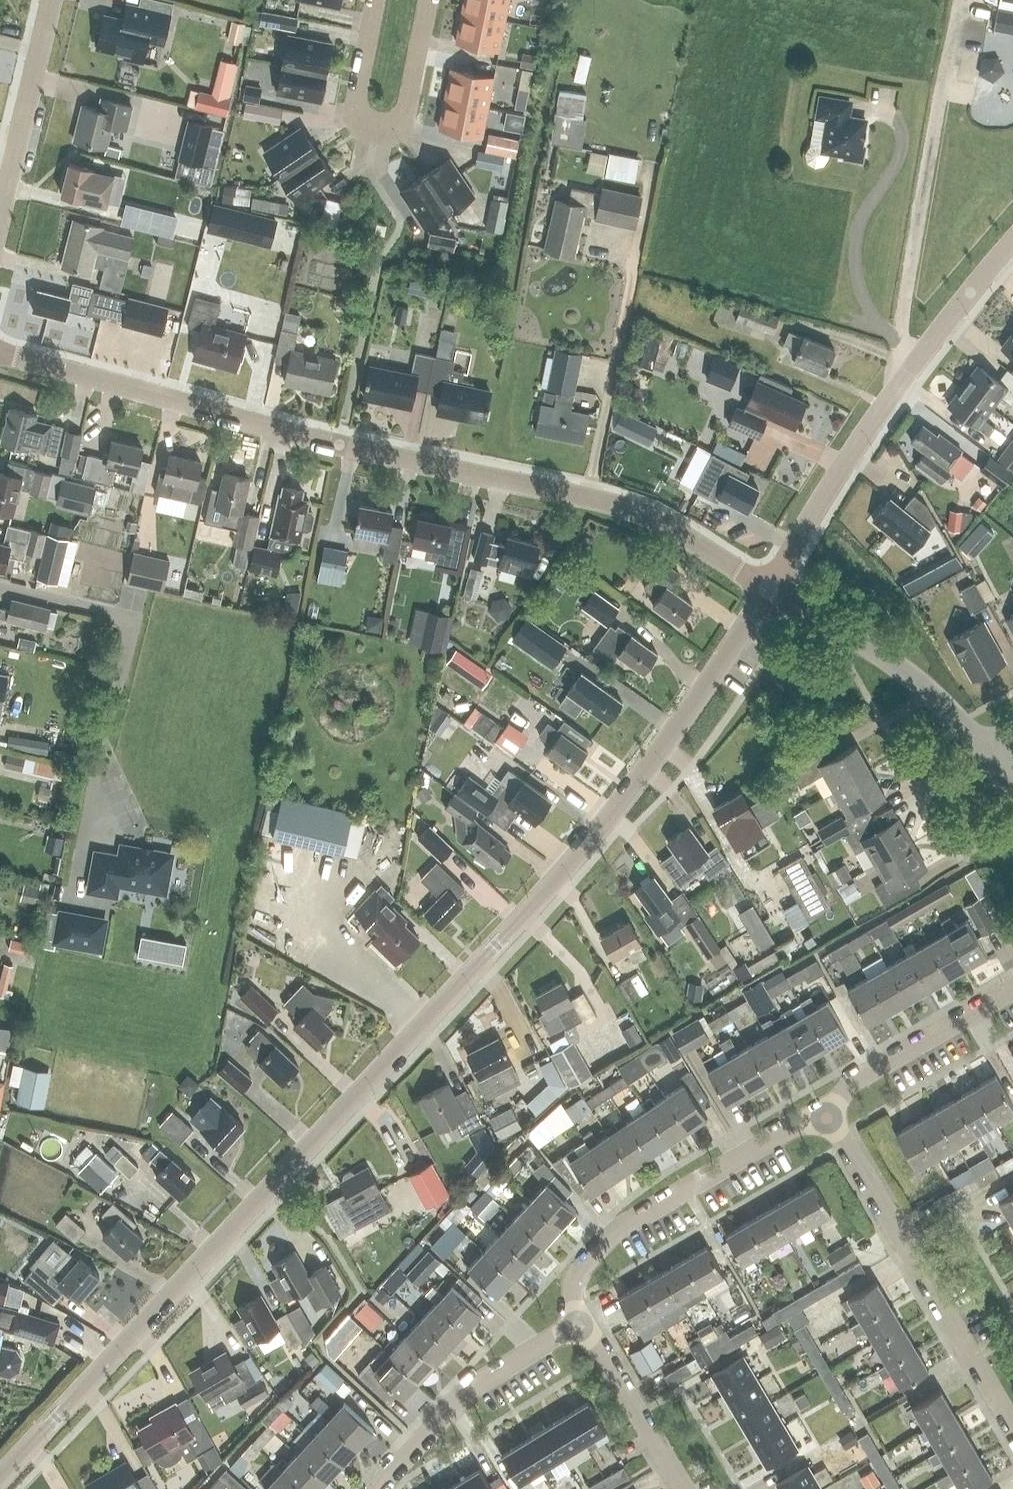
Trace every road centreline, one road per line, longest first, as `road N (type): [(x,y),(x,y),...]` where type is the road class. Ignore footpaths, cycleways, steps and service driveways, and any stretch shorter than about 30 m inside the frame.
road 1 (unclassified): [(0,1481),(618,818),(770,587)]
road 2 (unclassified): [(770,587),(625,511),(0,346)]
road 3 (unclassified): [(770,587),(857,448),(1012,247)]
road 4 (unclassified): [(76,897),(129,623),(0,590)]
road 5 (unclassified): [(1012,1446),(825,1110)]
road 6 (residential): [(580,1328),(587,1258),(622,1226),(825,1110)]
road 7 (track): [(917,365),(901,347),(949,55)]
road 8 (residential): [(377,0),(354,111),(363,125),(387,130),(402,119),(426,0)]
road 9 (unclassified): [(990,756),(897,668),(770,587)]
road 10 (residential): [(369,1488),(466,1393),(580,1328)]
road 11 (unclassified): [(0,237),(54,0)]
road 12 (residential): [(825,1110),(858,1076),(1012,987)]
road 13 (unclassified): [(682,1488),(580,1328)]

